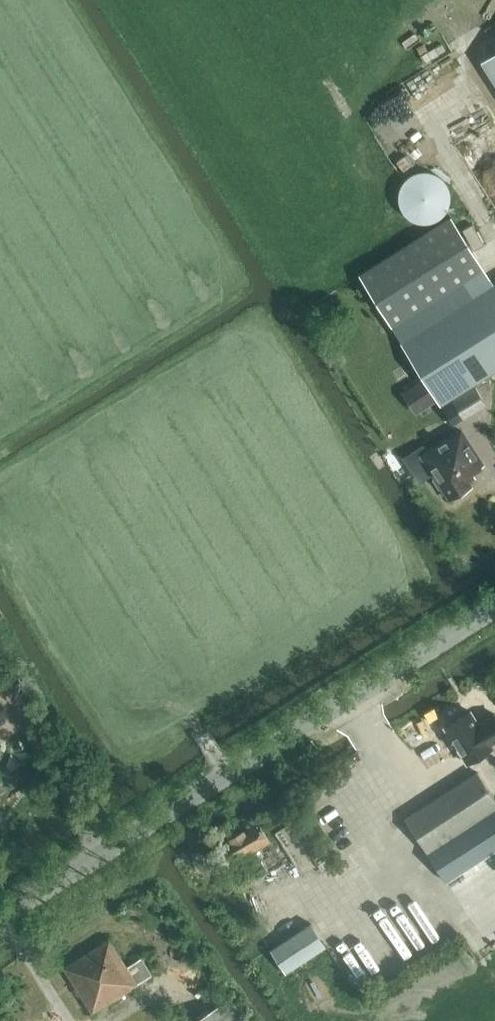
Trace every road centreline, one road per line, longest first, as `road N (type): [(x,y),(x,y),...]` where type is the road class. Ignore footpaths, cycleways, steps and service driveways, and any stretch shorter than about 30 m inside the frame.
road 1 (tertiary): [(0,920),(494,611)]

